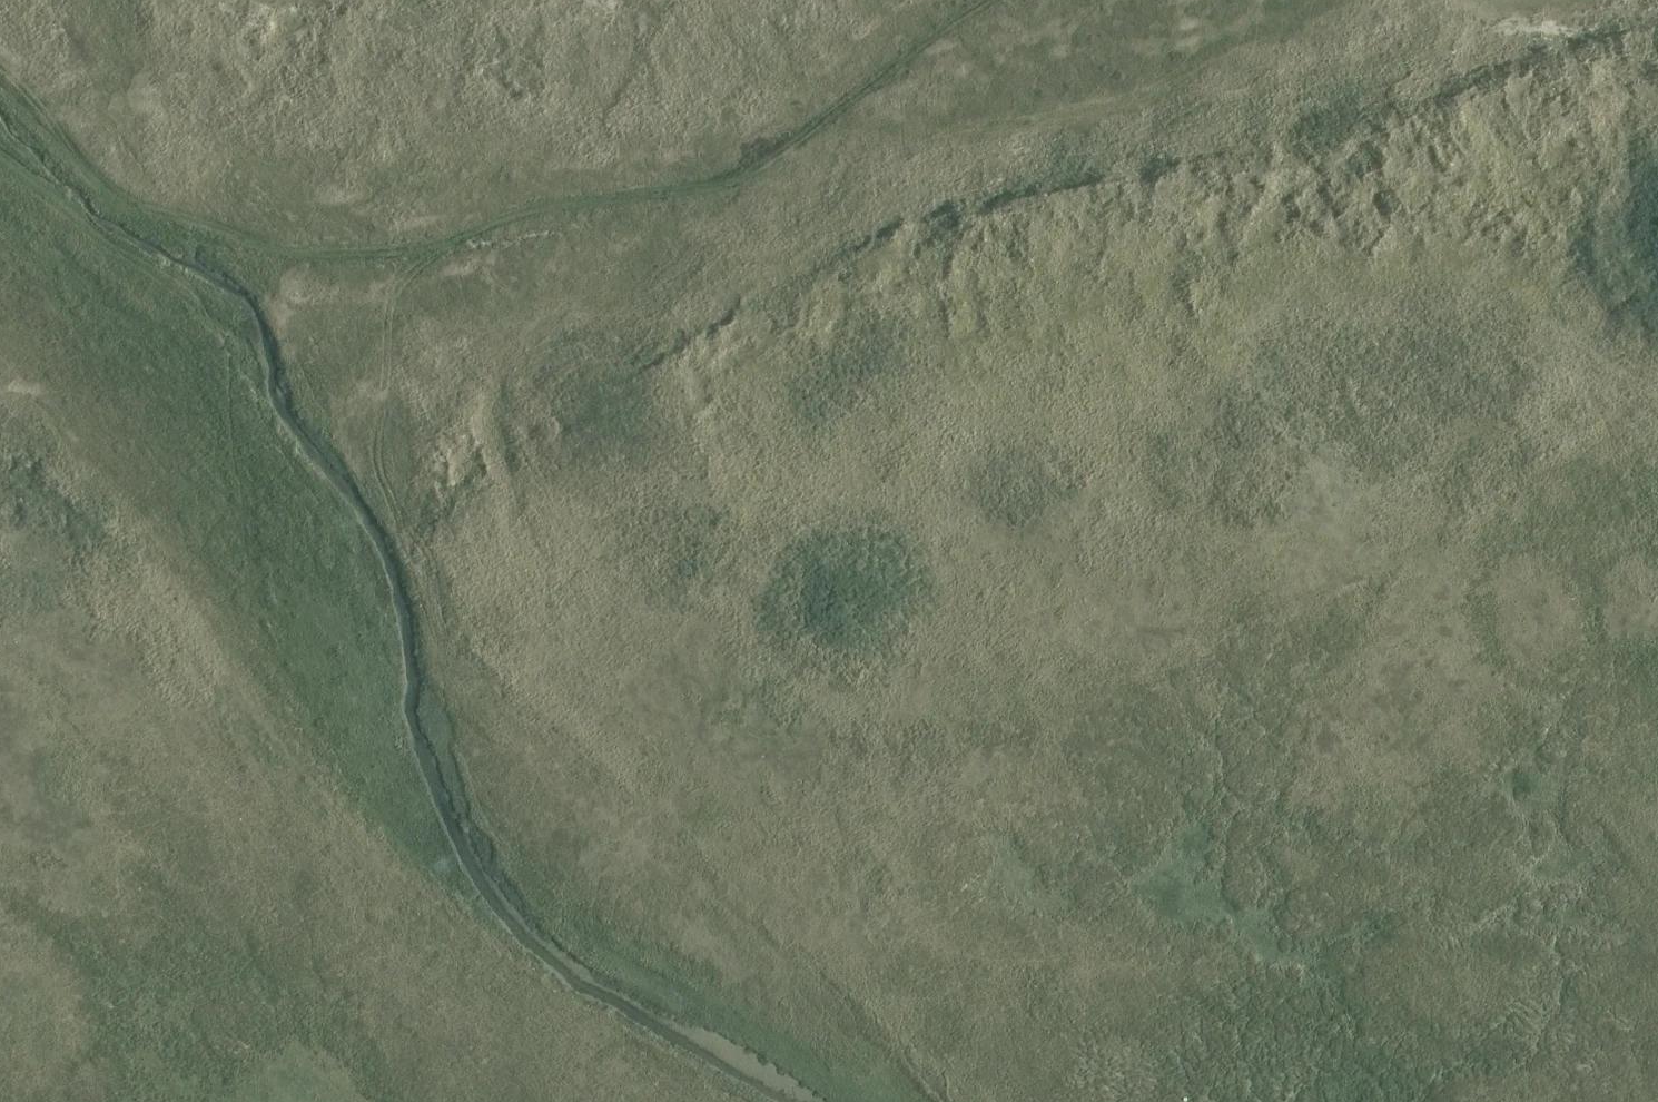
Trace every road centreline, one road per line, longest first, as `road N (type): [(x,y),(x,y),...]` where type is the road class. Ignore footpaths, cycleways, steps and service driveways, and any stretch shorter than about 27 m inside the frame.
road 1 (track): [(0,155),(45,187),(141,205),(272,249),(311,257),(409,252),(596,201),(704,185),(779,148),(1004,0)]

